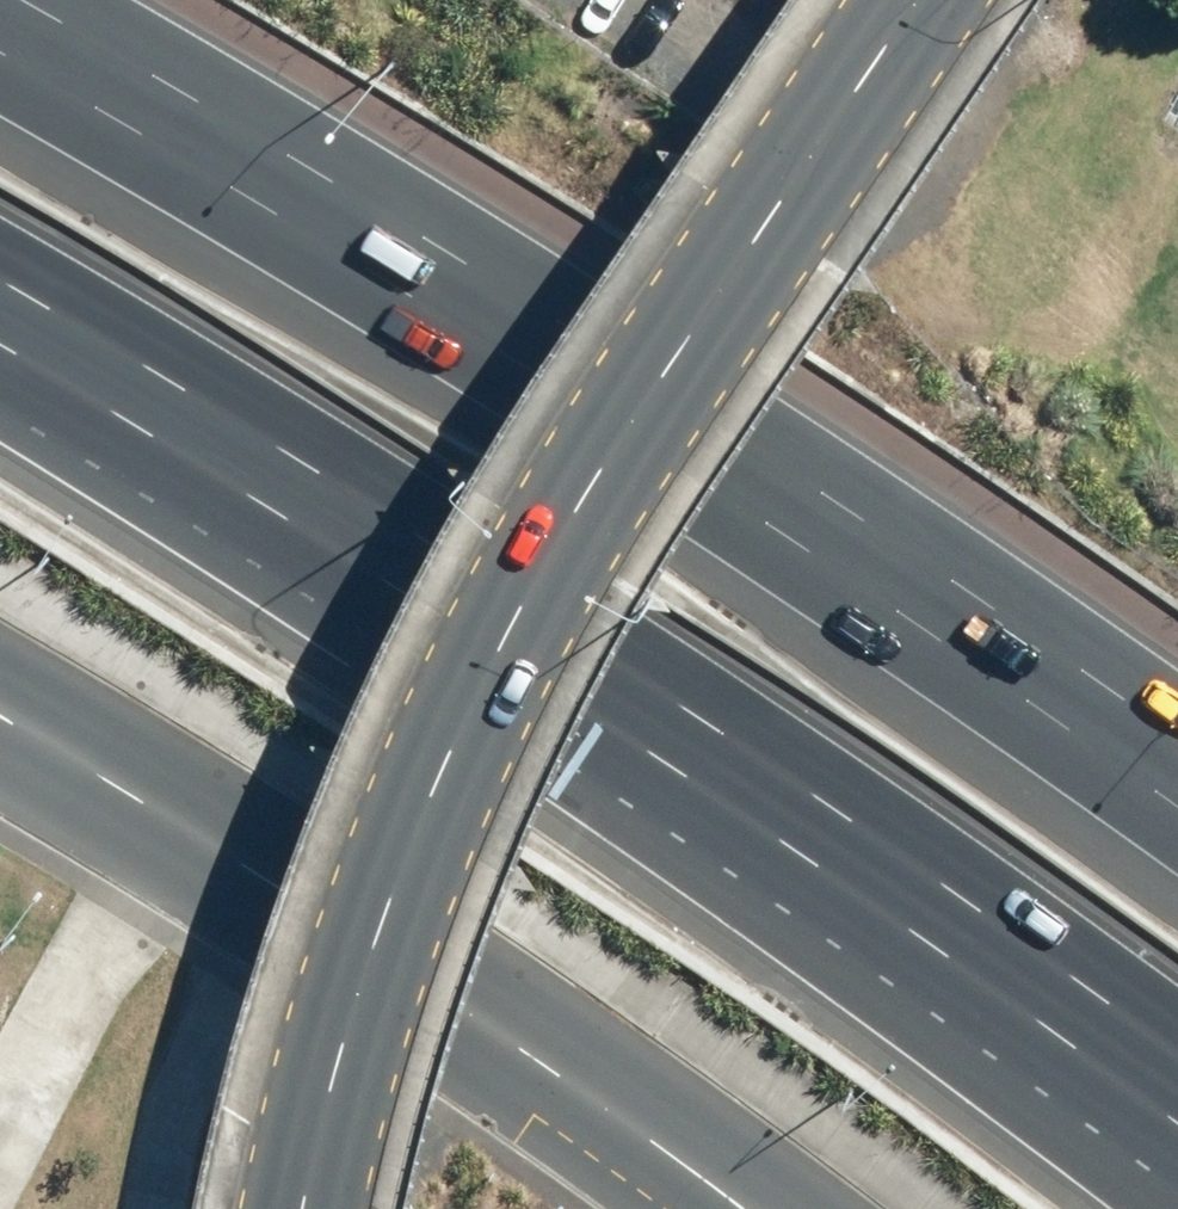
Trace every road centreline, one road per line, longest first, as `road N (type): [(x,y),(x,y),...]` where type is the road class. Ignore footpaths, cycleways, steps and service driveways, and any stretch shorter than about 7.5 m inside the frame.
road 1 (motorway): [(1177,1058),(831,805),(406,529),(0,285)]
road 2 (motorway): [(0,82),(240,213),(775,536),(1177,834)]
road 3 (tertiary): [(916,0),(747,252),(462,756),(401,891),(302,1208)]
road 4 (tertiary): [(726,1208),(0,726)]

